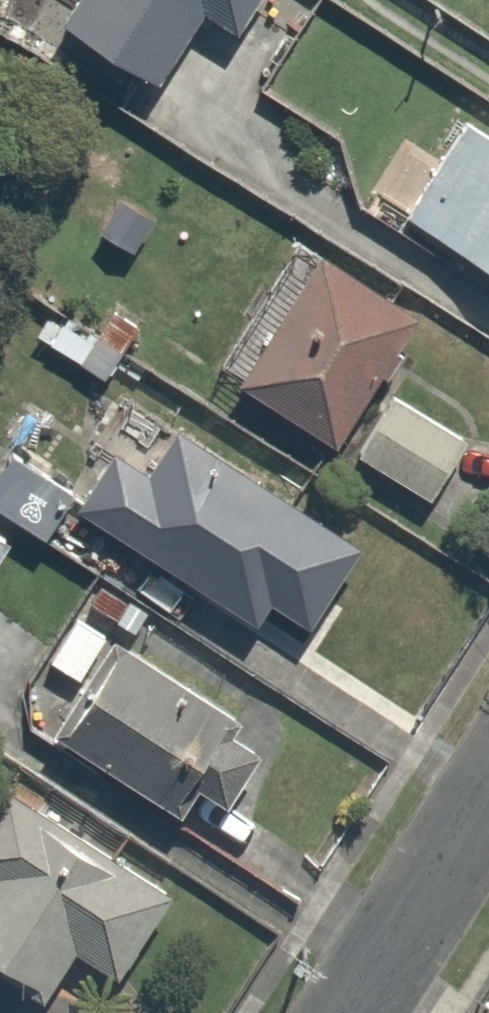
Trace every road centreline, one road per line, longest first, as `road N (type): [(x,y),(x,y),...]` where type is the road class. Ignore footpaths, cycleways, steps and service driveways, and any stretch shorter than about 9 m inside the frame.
road 1 (residential): [(488,801),(353,1012)]

